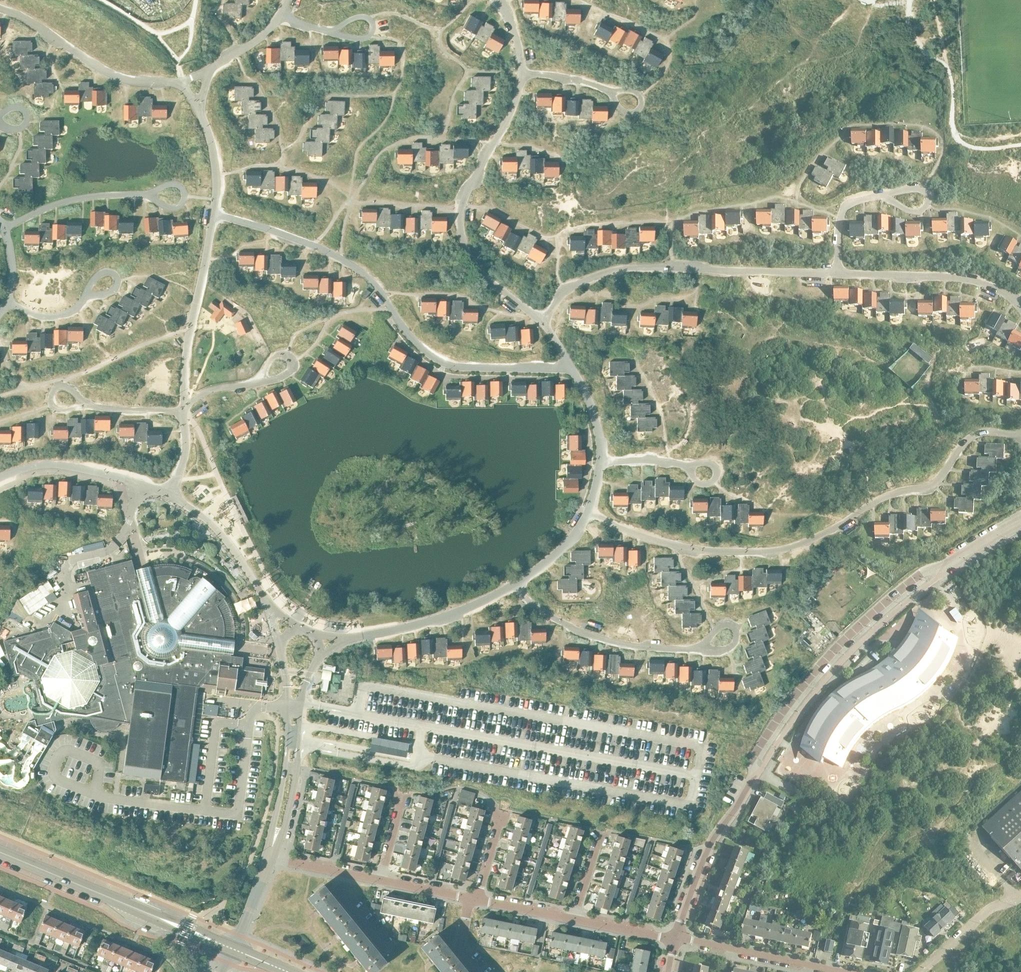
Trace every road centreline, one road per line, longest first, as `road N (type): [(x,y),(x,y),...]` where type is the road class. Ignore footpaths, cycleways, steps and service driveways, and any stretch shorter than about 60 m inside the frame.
road 1 (residential): [(676,939),(705,849),(790,702),(871,614),(917,576),(940,573)]
road 2 (secondary): [(232,948),(0,852)]
road 3 (residential): [(676,939),(832,971)]
road 4 (unclassified): [(922,971),(990,910),(1020,897)]

